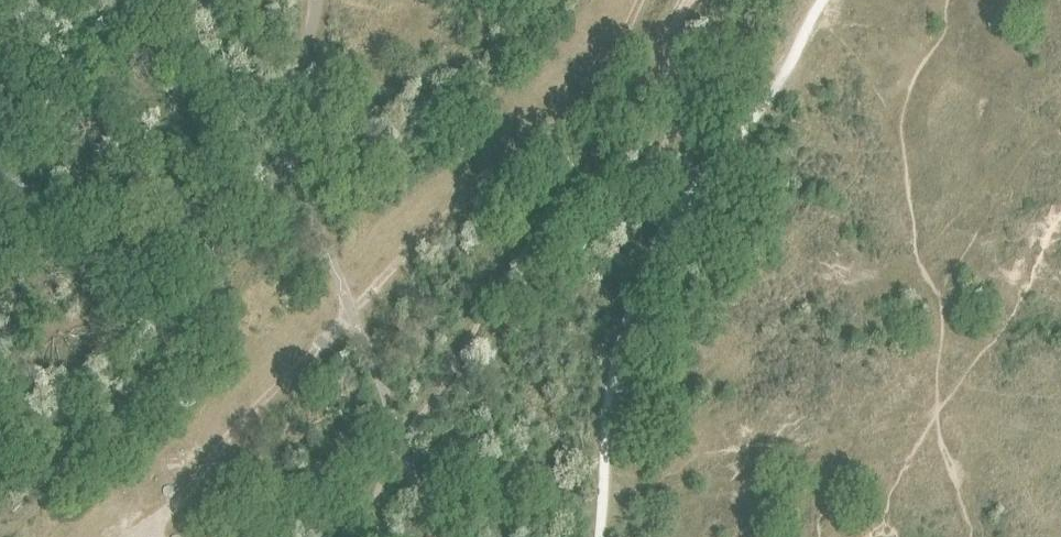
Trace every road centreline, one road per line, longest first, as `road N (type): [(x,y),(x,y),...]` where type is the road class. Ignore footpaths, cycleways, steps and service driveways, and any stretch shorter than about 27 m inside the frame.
road 1 (track): [(106,536),(240,427),(613,60),(646,0)]

